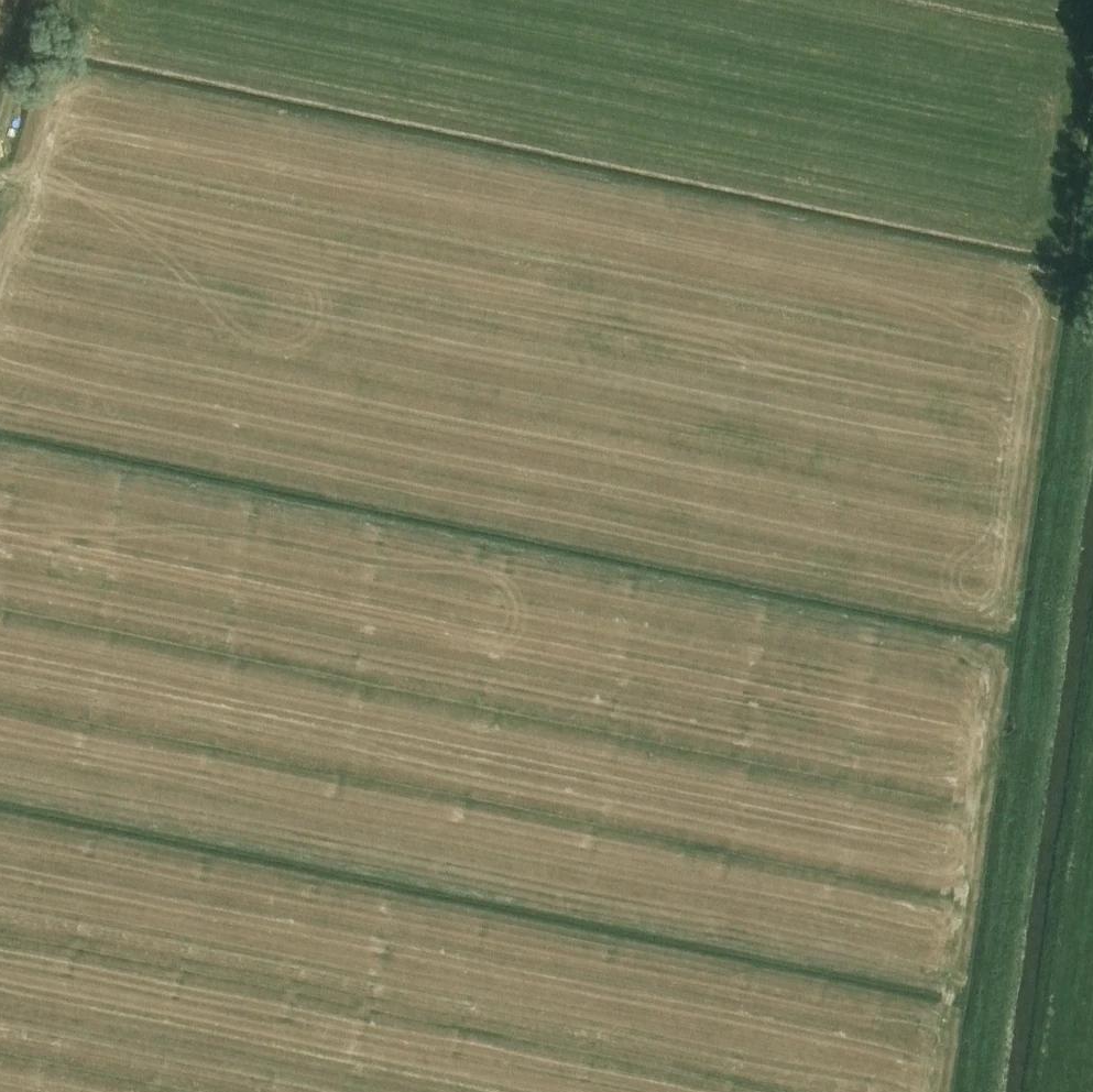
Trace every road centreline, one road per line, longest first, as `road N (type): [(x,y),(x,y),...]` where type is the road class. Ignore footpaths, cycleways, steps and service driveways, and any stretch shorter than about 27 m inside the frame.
road 1 (track): [(37,0),(0,125)]

